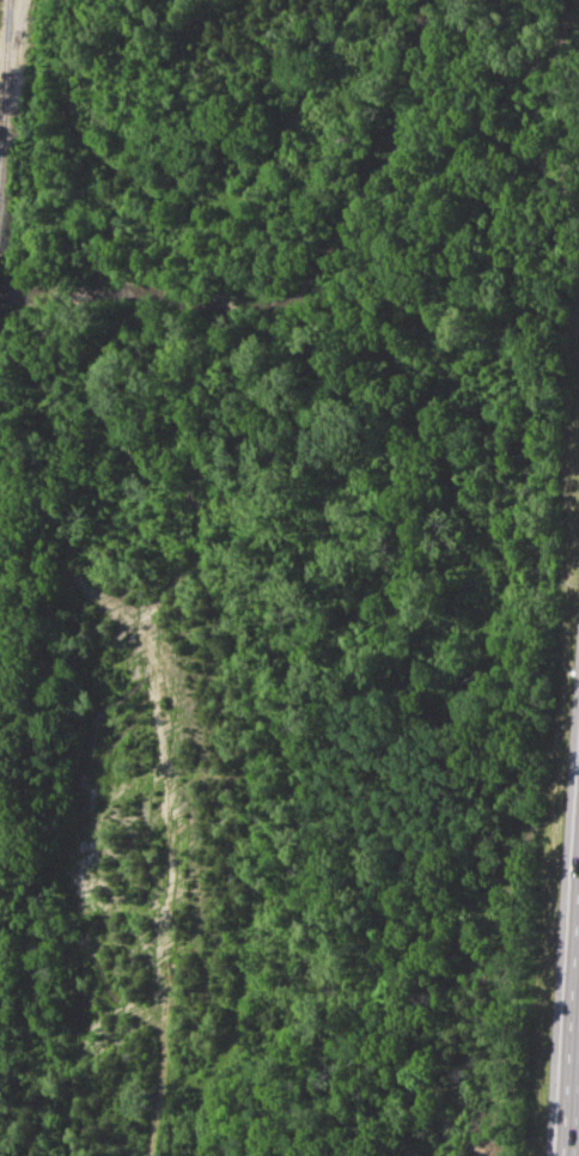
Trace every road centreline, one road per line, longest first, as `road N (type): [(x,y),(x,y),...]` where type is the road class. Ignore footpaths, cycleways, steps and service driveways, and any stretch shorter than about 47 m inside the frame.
road 1 (motorway): [(578,876),(560,1155)]

